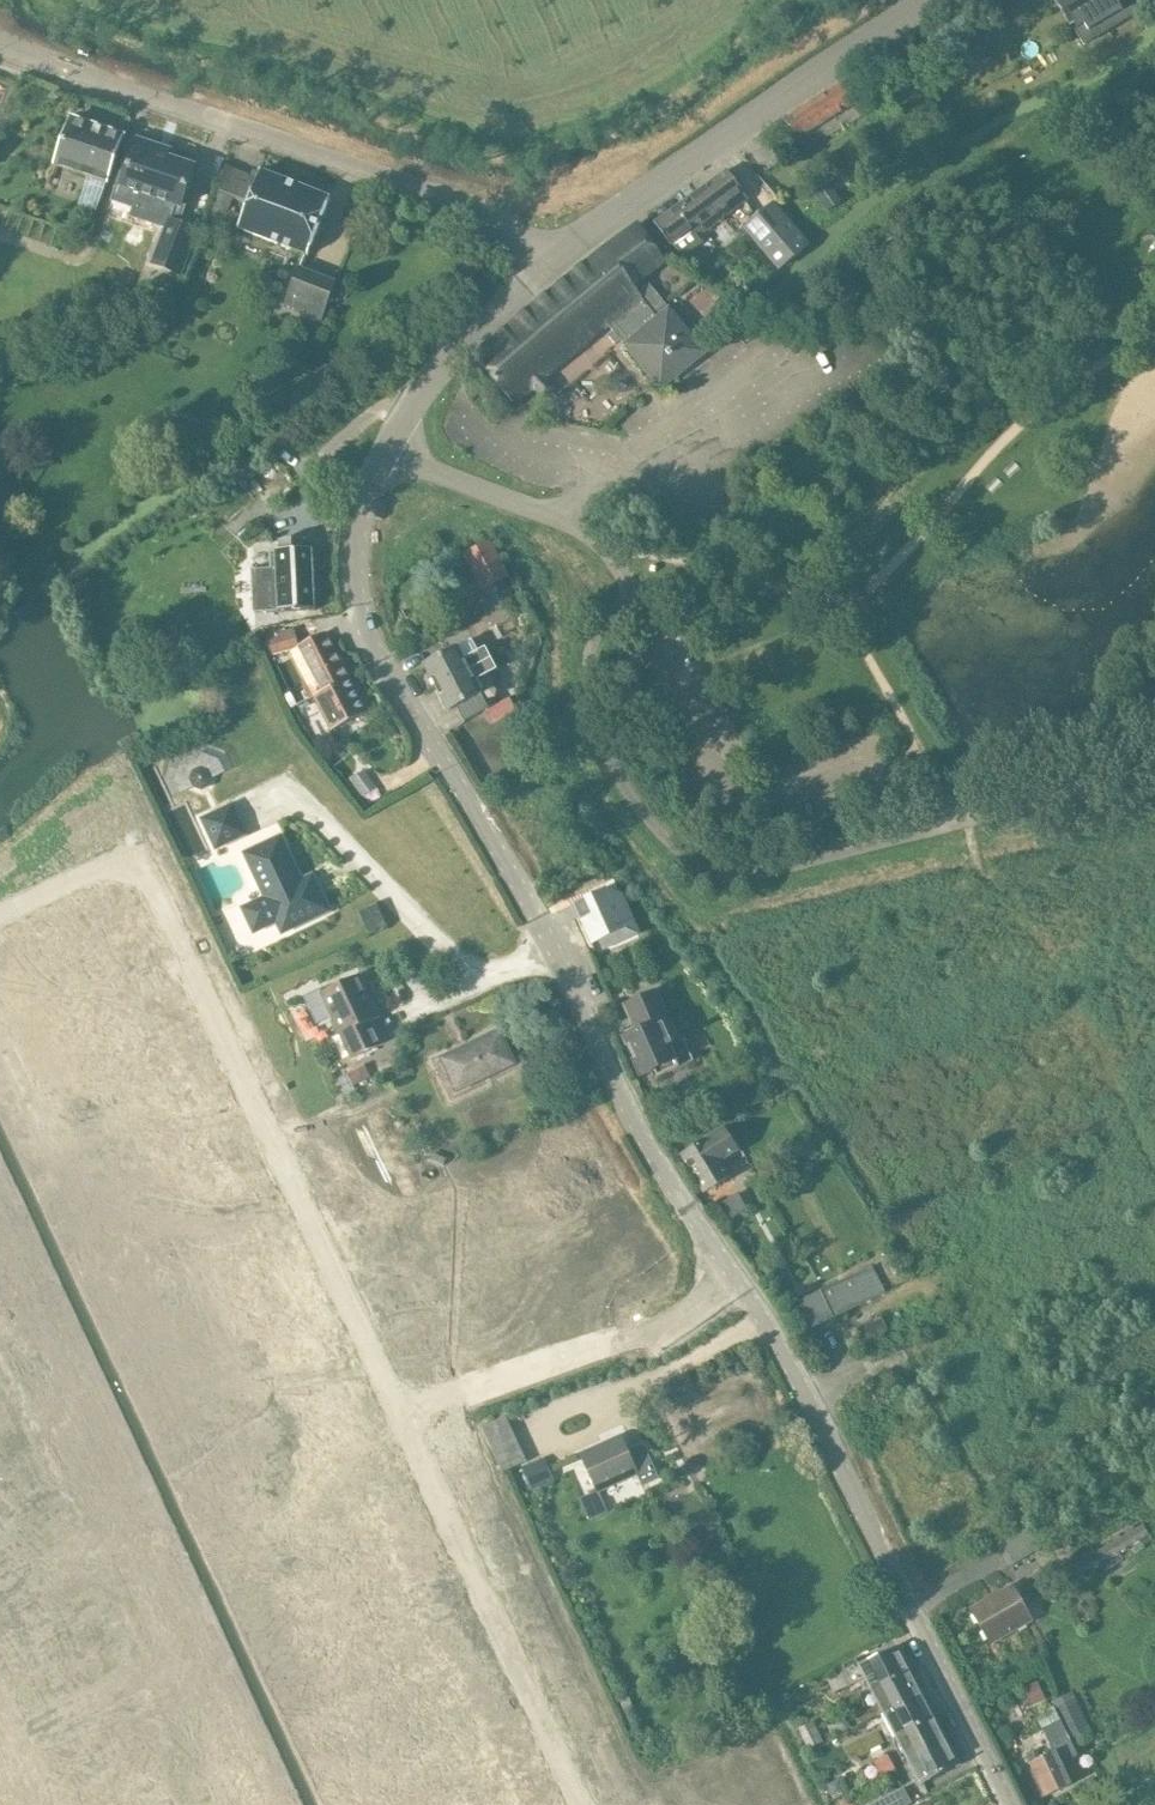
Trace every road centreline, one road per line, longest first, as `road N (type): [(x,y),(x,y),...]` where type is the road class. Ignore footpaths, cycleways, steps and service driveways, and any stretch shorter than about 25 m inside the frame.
road 1 (unclassified): [(381,454),(354,573),(373,655),(552,954),(660,1179),(727,1276)]
road 2 (unclassified): [(0,917),(138,859),(398,1415)]
road 3 (unclassified): [(727,1276),(805,1397),(1005,1804)]
road 4 (residential): [(96,82),(478,207),(551,261)]
road 5 (unclassified): [(939,0),(551,261)]
road 6 (unclassified): [(398,1415),(580,1804)]
road 7 (unclassified): [(727,1276),(679,1319),(398,1415)]
road 8 (unclassified): [(381,454),(566,524),(627,580)]
road 9 (unclassified): [(551,261),(425,379),(381,454)]

